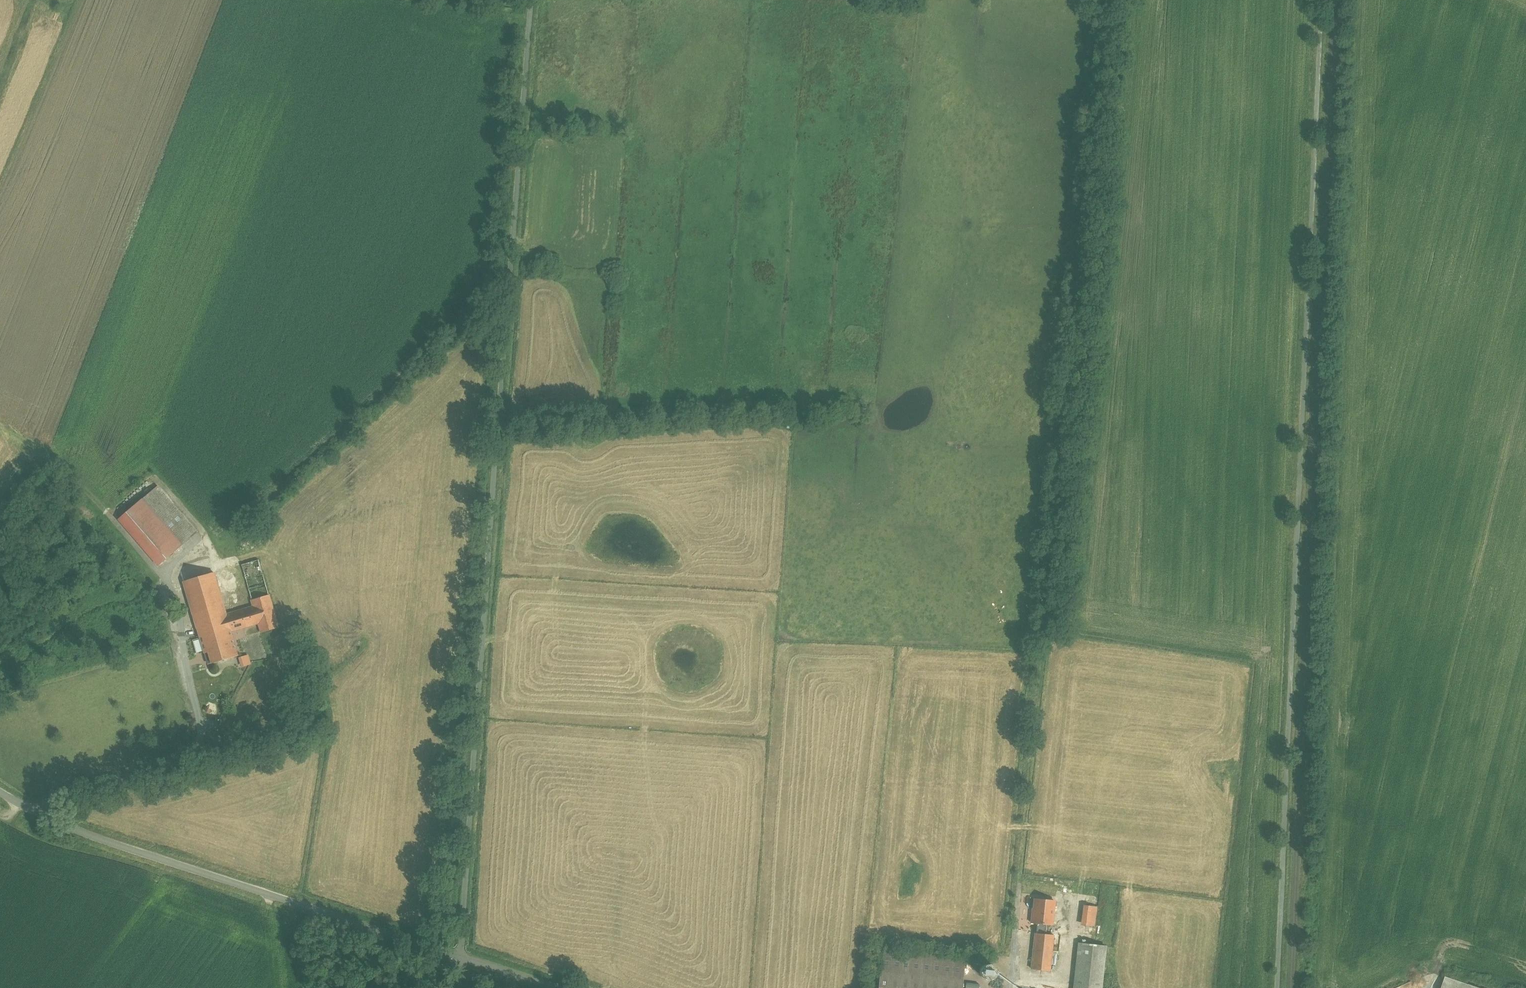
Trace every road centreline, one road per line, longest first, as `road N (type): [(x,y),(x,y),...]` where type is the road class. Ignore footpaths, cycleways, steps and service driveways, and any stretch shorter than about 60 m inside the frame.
road 1 (track): [(1276,987),(1320,0)]
road 2 (unclassified): [(529,0),(459,952)]
road 3 (unclassified): [(0,790),(59,825),(459,952)]

